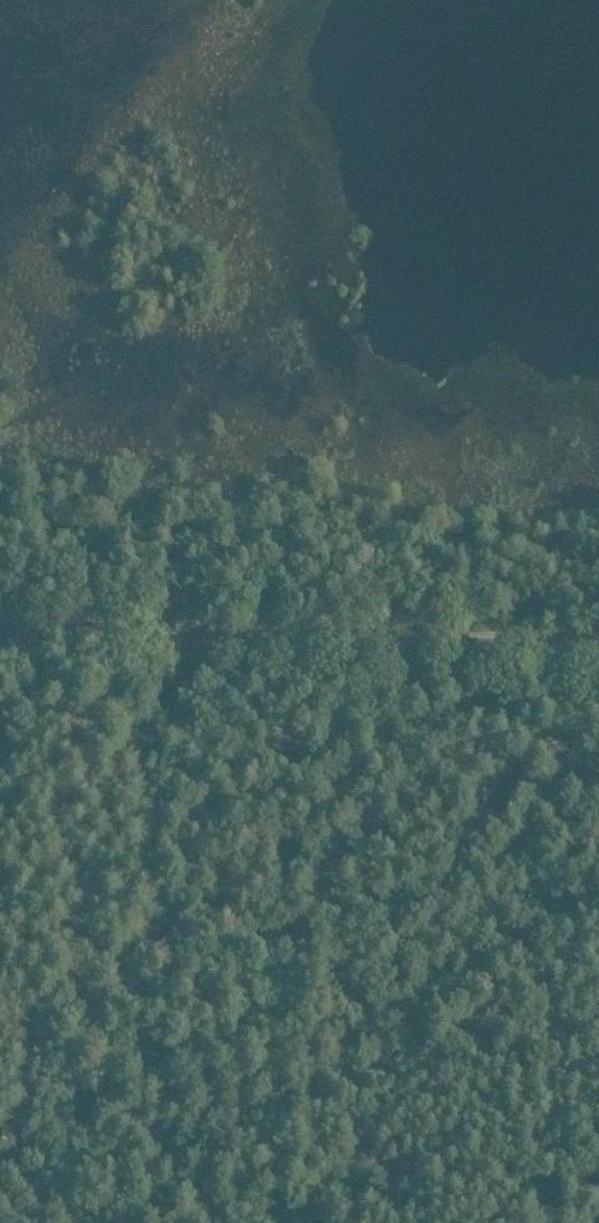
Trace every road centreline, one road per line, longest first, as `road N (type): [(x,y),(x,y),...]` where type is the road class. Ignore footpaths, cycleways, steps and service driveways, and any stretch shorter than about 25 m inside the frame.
road 1 (secondary): [(0,631),(598,657)]

